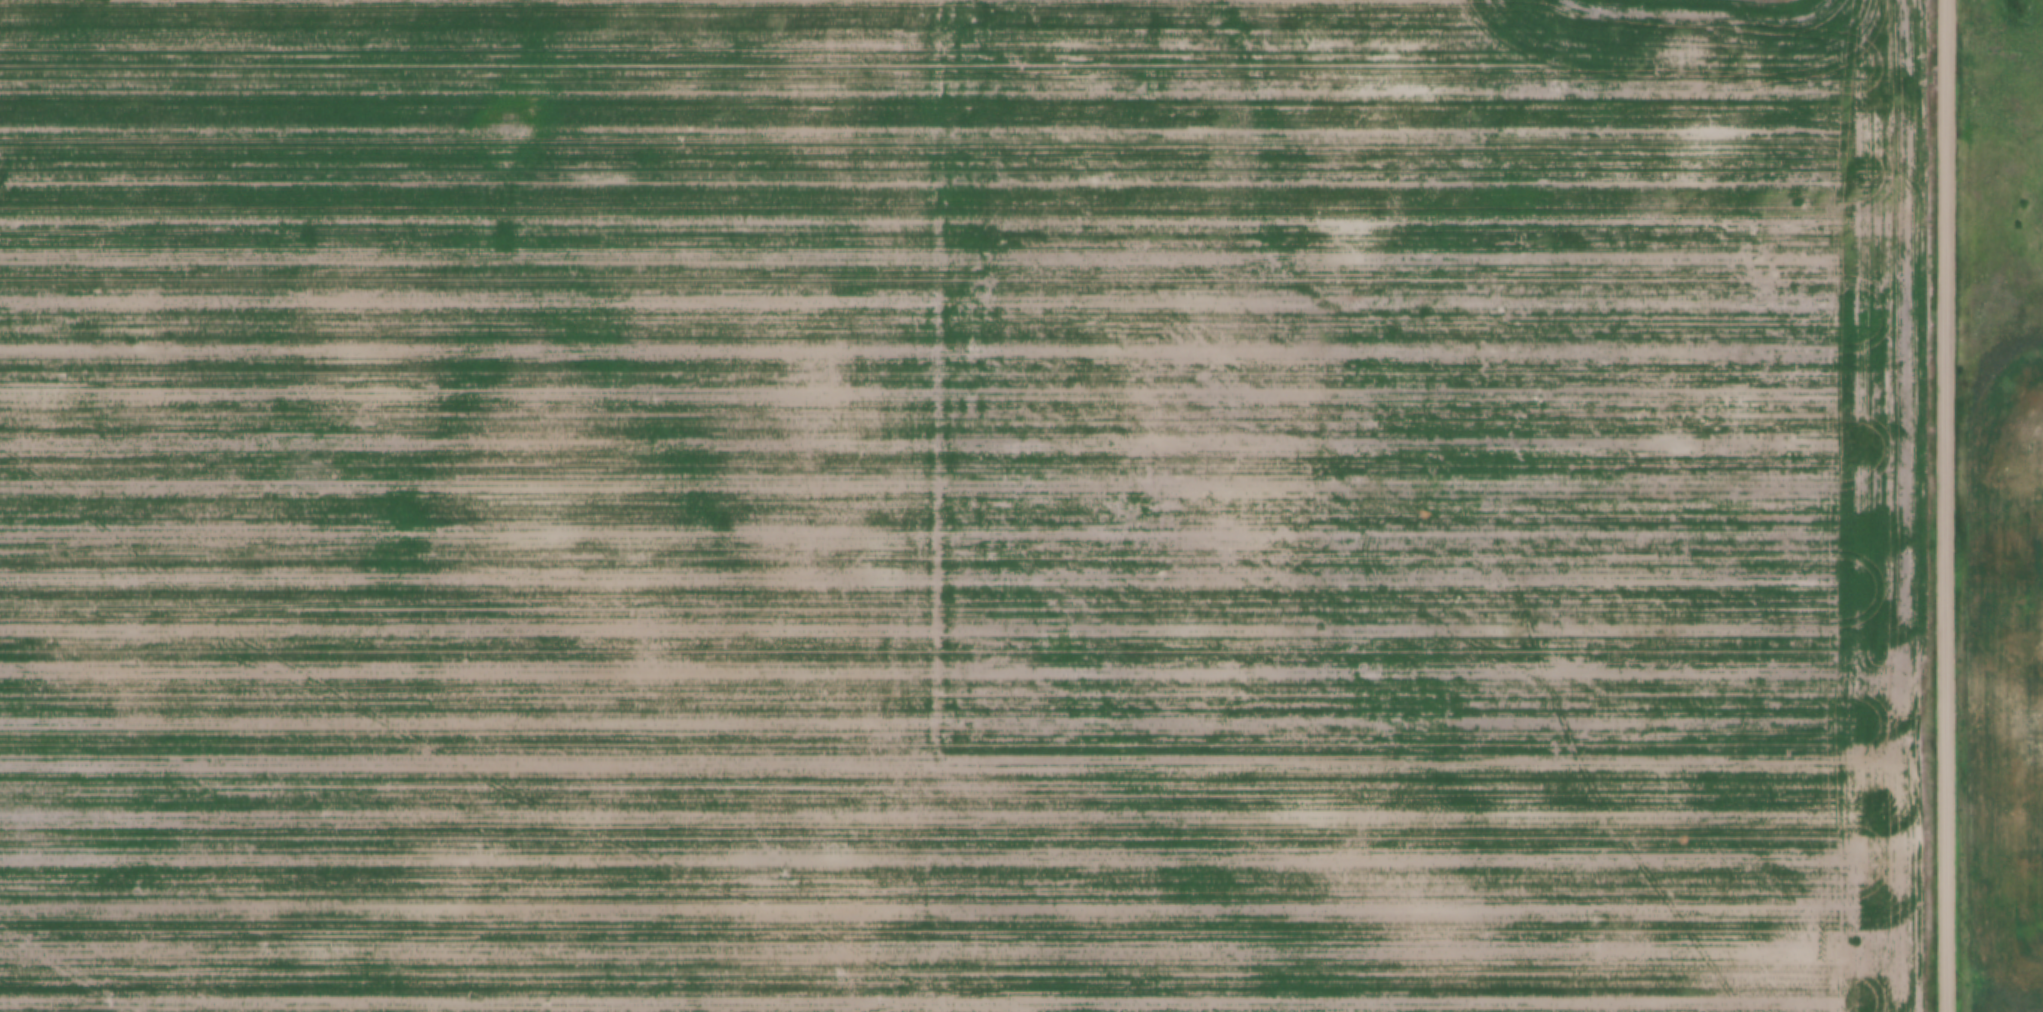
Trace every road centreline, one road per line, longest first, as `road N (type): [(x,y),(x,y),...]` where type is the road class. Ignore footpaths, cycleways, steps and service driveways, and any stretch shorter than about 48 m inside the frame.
road 1 (residential): [(1948,1011),(1947,0)]

